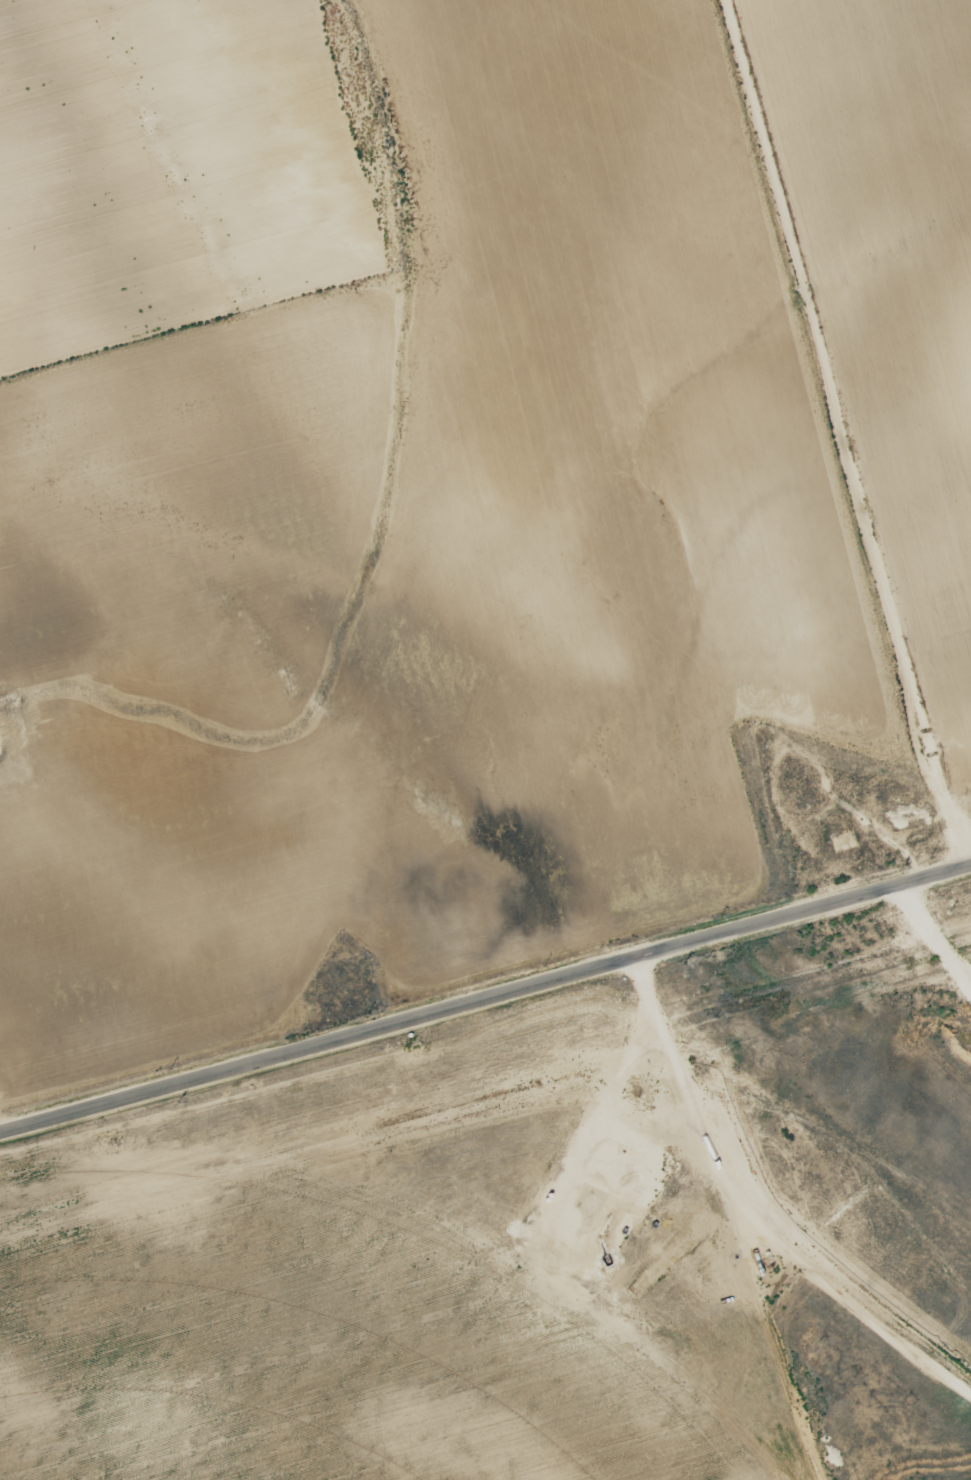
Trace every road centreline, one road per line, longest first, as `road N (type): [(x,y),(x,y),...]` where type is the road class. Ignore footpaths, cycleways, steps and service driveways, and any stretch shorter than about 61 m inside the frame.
road 1 (residential): [(0,1126),(665,939),(970,865)]

